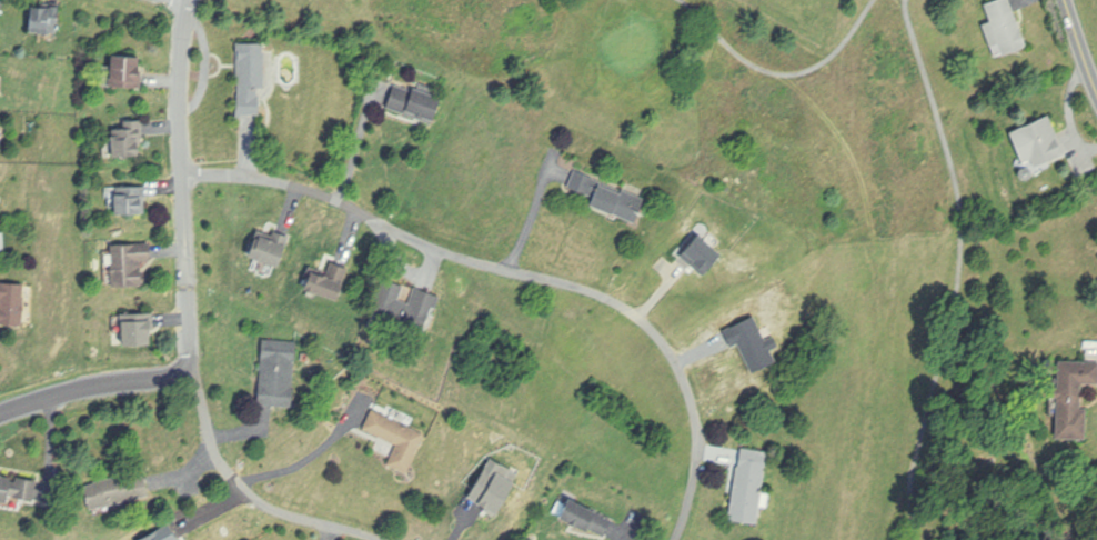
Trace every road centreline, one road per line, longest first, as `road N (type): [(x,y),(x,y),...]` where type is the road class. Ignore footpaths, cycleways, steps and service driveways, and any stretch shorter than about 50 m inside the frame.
road 1 (residential): [(184,173),(301,188),(401,237),(573,286),(627,311),(653,332),(687,386),(697,444),(693,486),(672,539)]
road 2 (residential): [(0,413),(118,381),(197,378),(182,110),(191,0)]
road 3 (residential): [(378,539),(262,504),(239,489),(200,416),(197,378)]

